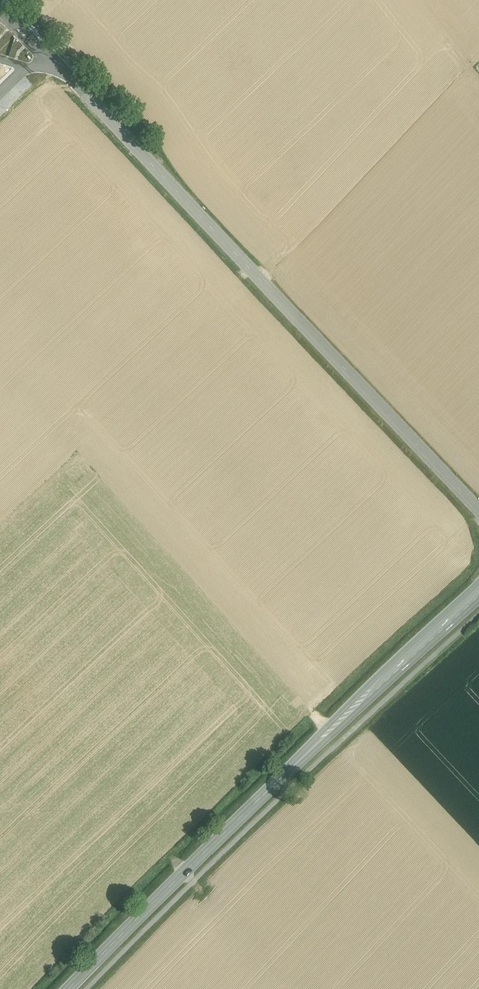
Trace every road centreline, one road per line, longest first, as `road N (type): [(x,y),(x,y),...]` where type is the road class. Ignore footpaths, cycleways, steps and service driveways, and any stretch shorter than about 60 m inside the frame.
road 1 (unclassified): [(478,510),(20,25),(0,20)]
road 2 (secondary): [(69,988),(478,592)]

